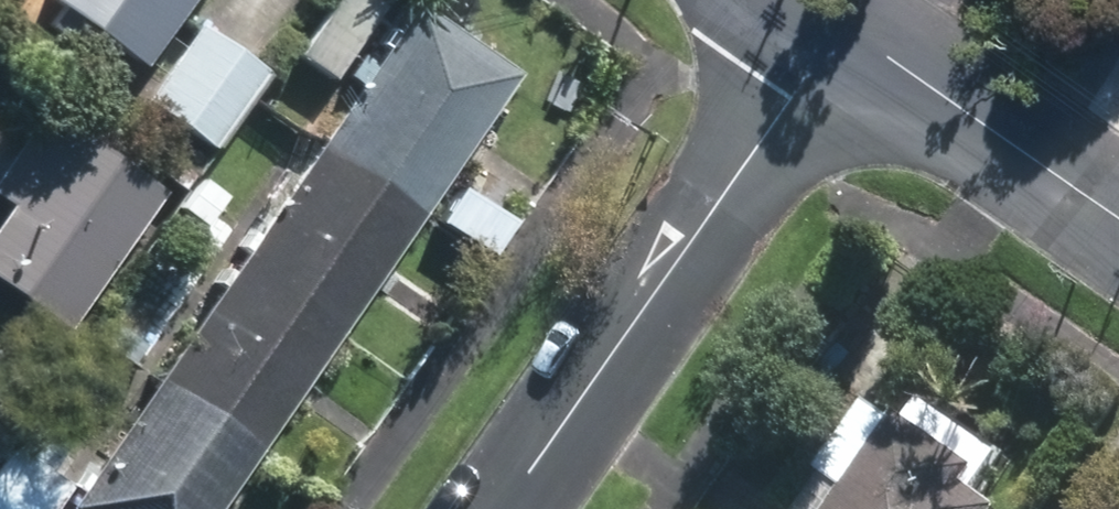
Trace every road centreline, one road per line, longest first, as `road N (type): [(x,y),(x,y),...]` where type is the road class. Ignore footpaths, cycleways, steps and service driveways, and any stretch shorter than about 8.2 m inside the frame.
road 1 (residential): [(846,33),(508,508)]
road 2 (residential): [(1118,224),(846,33)]

